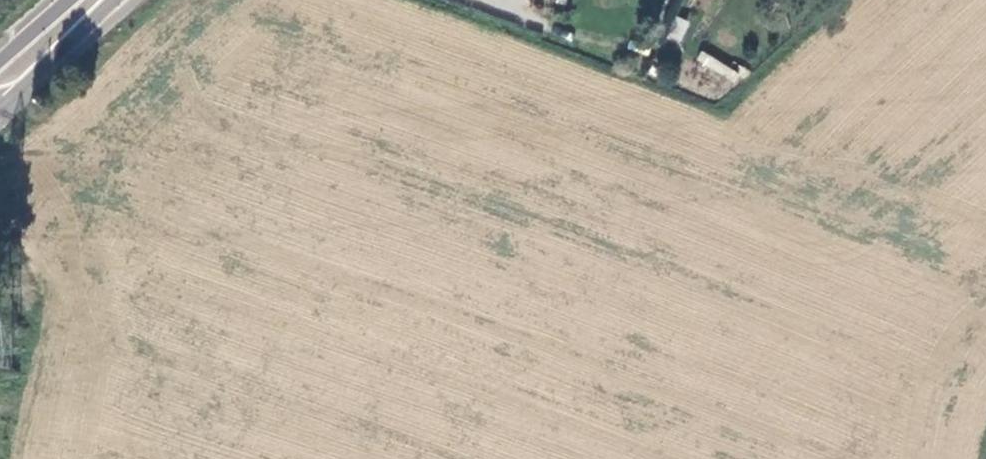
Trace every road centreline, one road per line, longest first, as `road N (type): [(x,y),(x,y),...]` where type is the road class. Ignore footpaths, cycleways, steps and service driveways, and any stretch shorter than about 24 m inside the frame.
road 1 (secondary): [(0,106),(112,0)]

